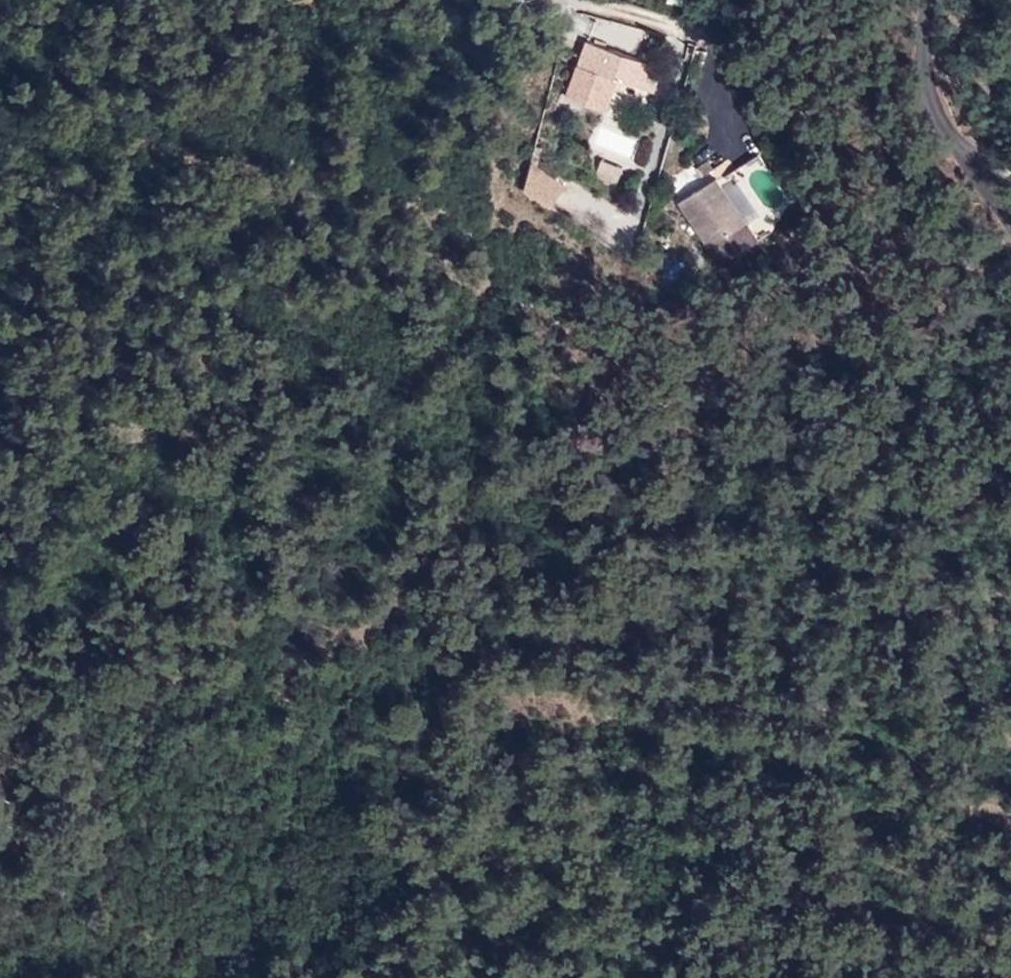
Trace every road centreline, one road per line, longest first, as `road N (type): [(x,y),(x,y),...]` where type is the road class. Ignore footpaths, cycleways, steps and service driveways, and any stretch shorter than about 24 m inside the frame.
road 1 (track): [(931,0),(921,75),(966,160),(1010,219)]

